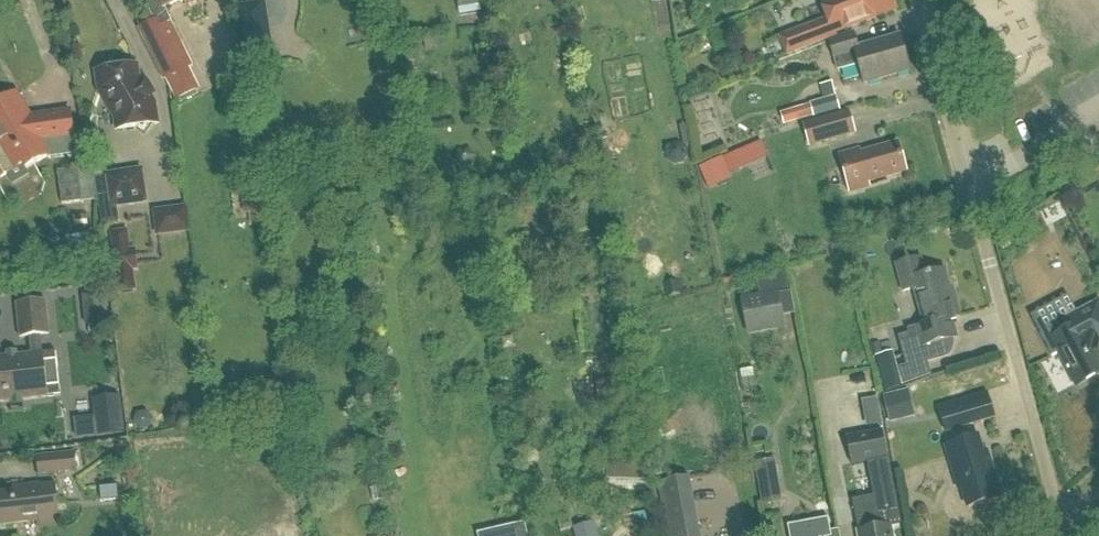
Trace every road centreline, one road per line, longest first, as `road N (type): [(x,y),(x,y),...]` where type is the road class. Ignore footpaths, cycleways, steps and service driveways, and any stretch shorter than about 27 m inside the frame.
road 1 (residential): [(1067,523),(917,0)]

